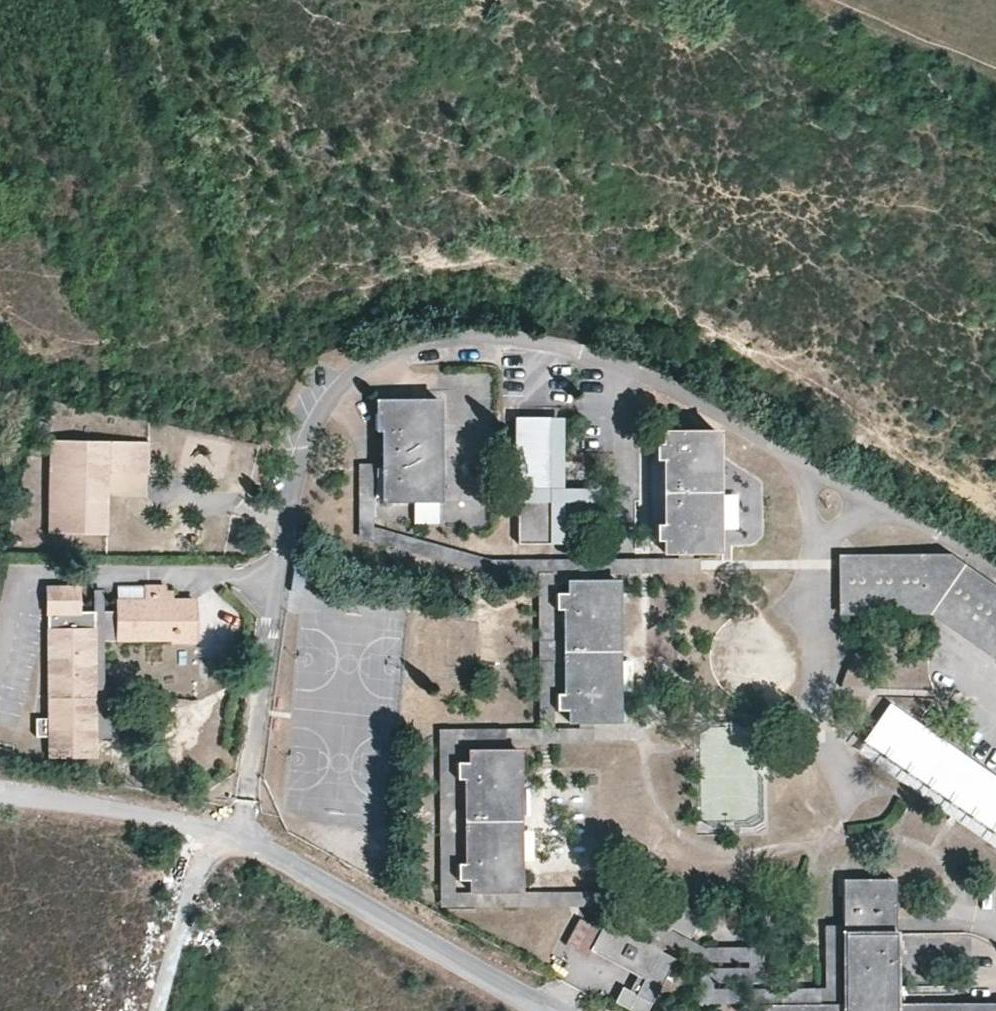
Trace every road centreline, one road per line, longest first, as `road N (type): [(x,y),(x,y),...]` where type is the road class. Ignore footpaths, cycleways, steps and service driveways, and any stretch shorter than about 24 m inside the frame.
road 1 (unclassified): [(554,1010),(277,855),(221,832),(0,789)]
road 2 (track): [(221,832),(203,860),(161,1010)]

